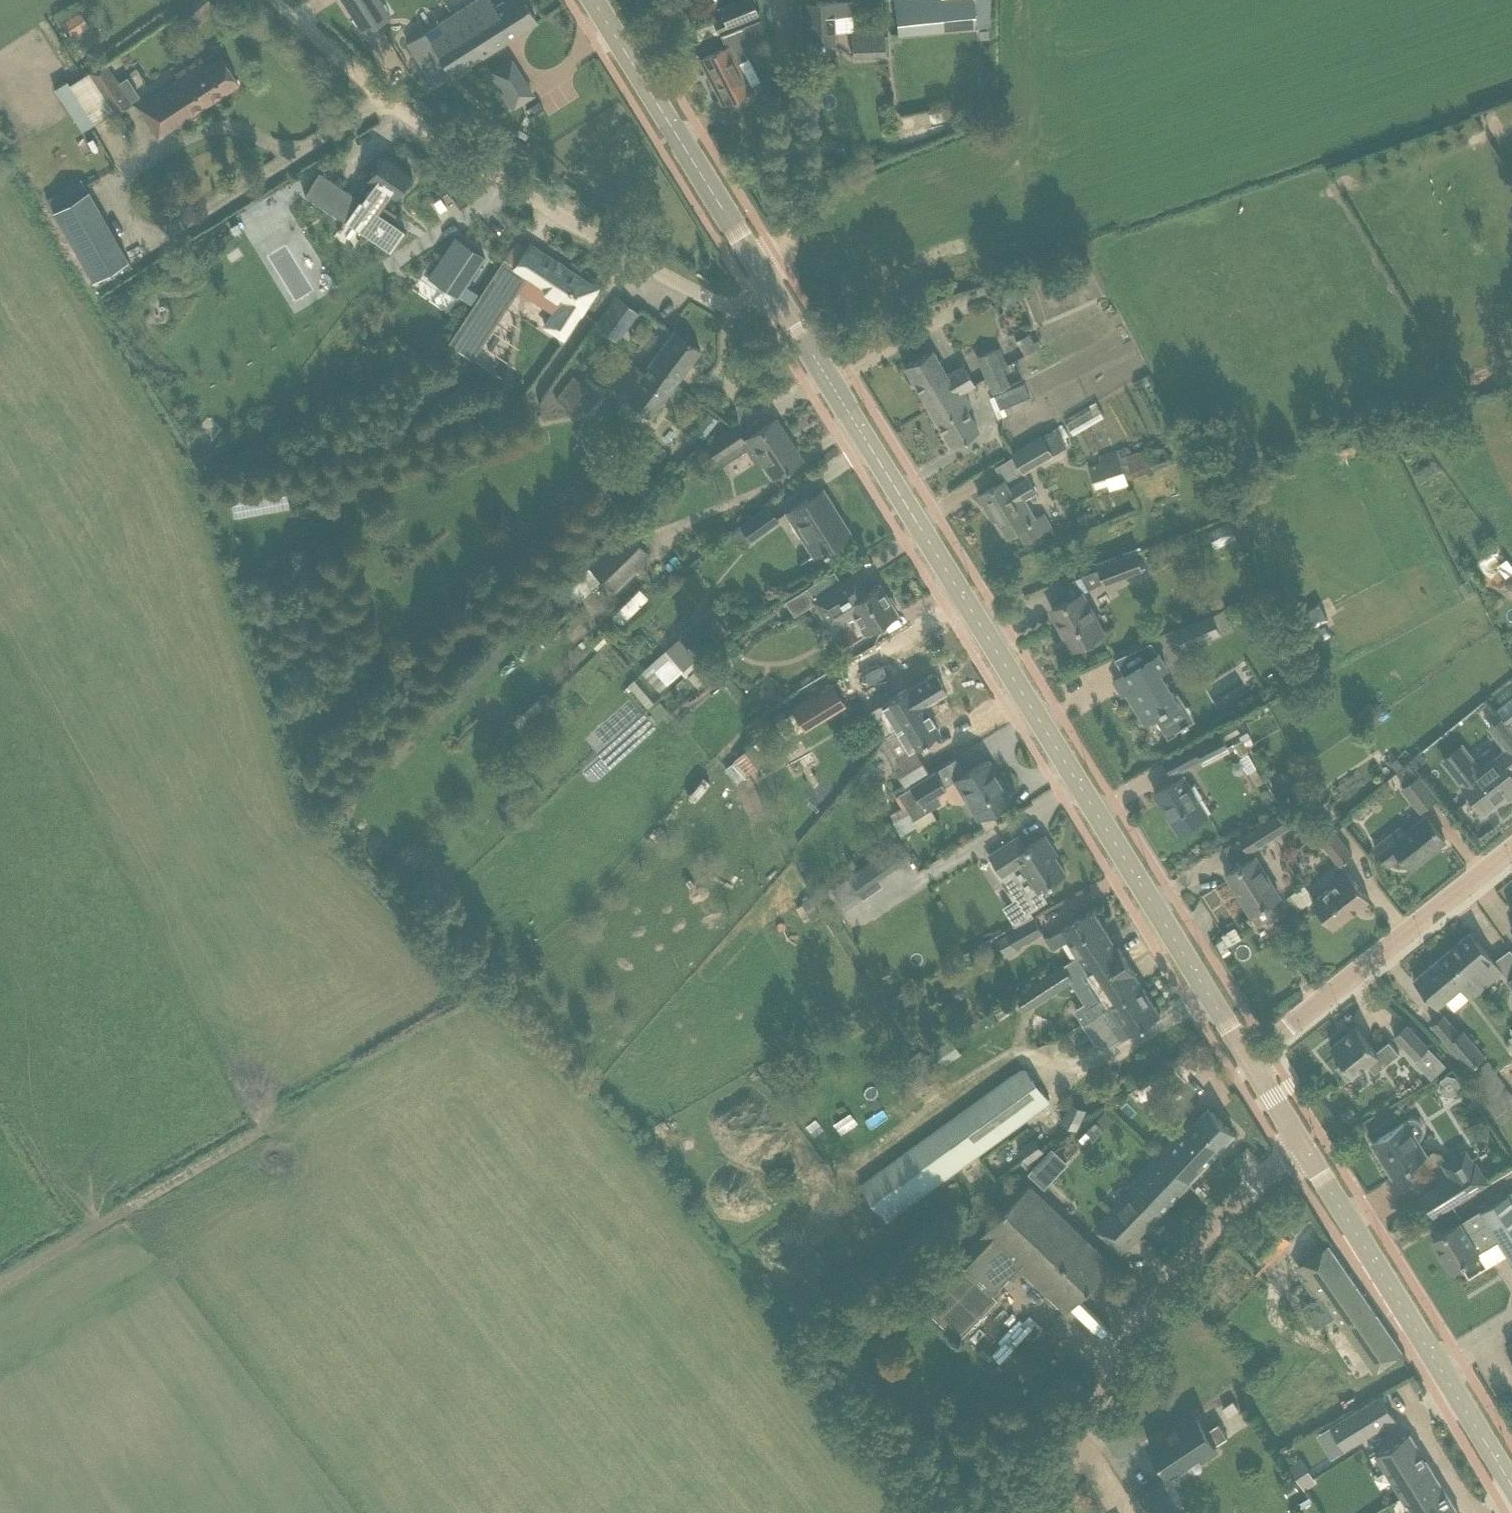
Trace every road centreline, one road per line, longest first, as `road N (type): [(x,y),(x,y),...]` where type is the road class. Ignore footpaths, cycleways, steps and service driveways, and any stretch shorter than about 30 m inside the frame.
road 1 (tertiary): [(1244,1056),(771,290)]
road 2 (residential): [(771,290),(743,308),(727,307),(563,217),(382,101),(272,0)]
road 3 (unclassified): [(1037,1512),(1190,1244),(1283,1155)]
road 4 (tertiary): [(1511,1488),(1299,1142)]
road 5 (residential): [(1244,1056),(1511,854)]
road 6 (tertiary): [(755,263),(595,0)]
road 7 (track): [(0,1285),(259,1137)]
road 8 (residential): [(783,0),(790,236),(755,263)]

